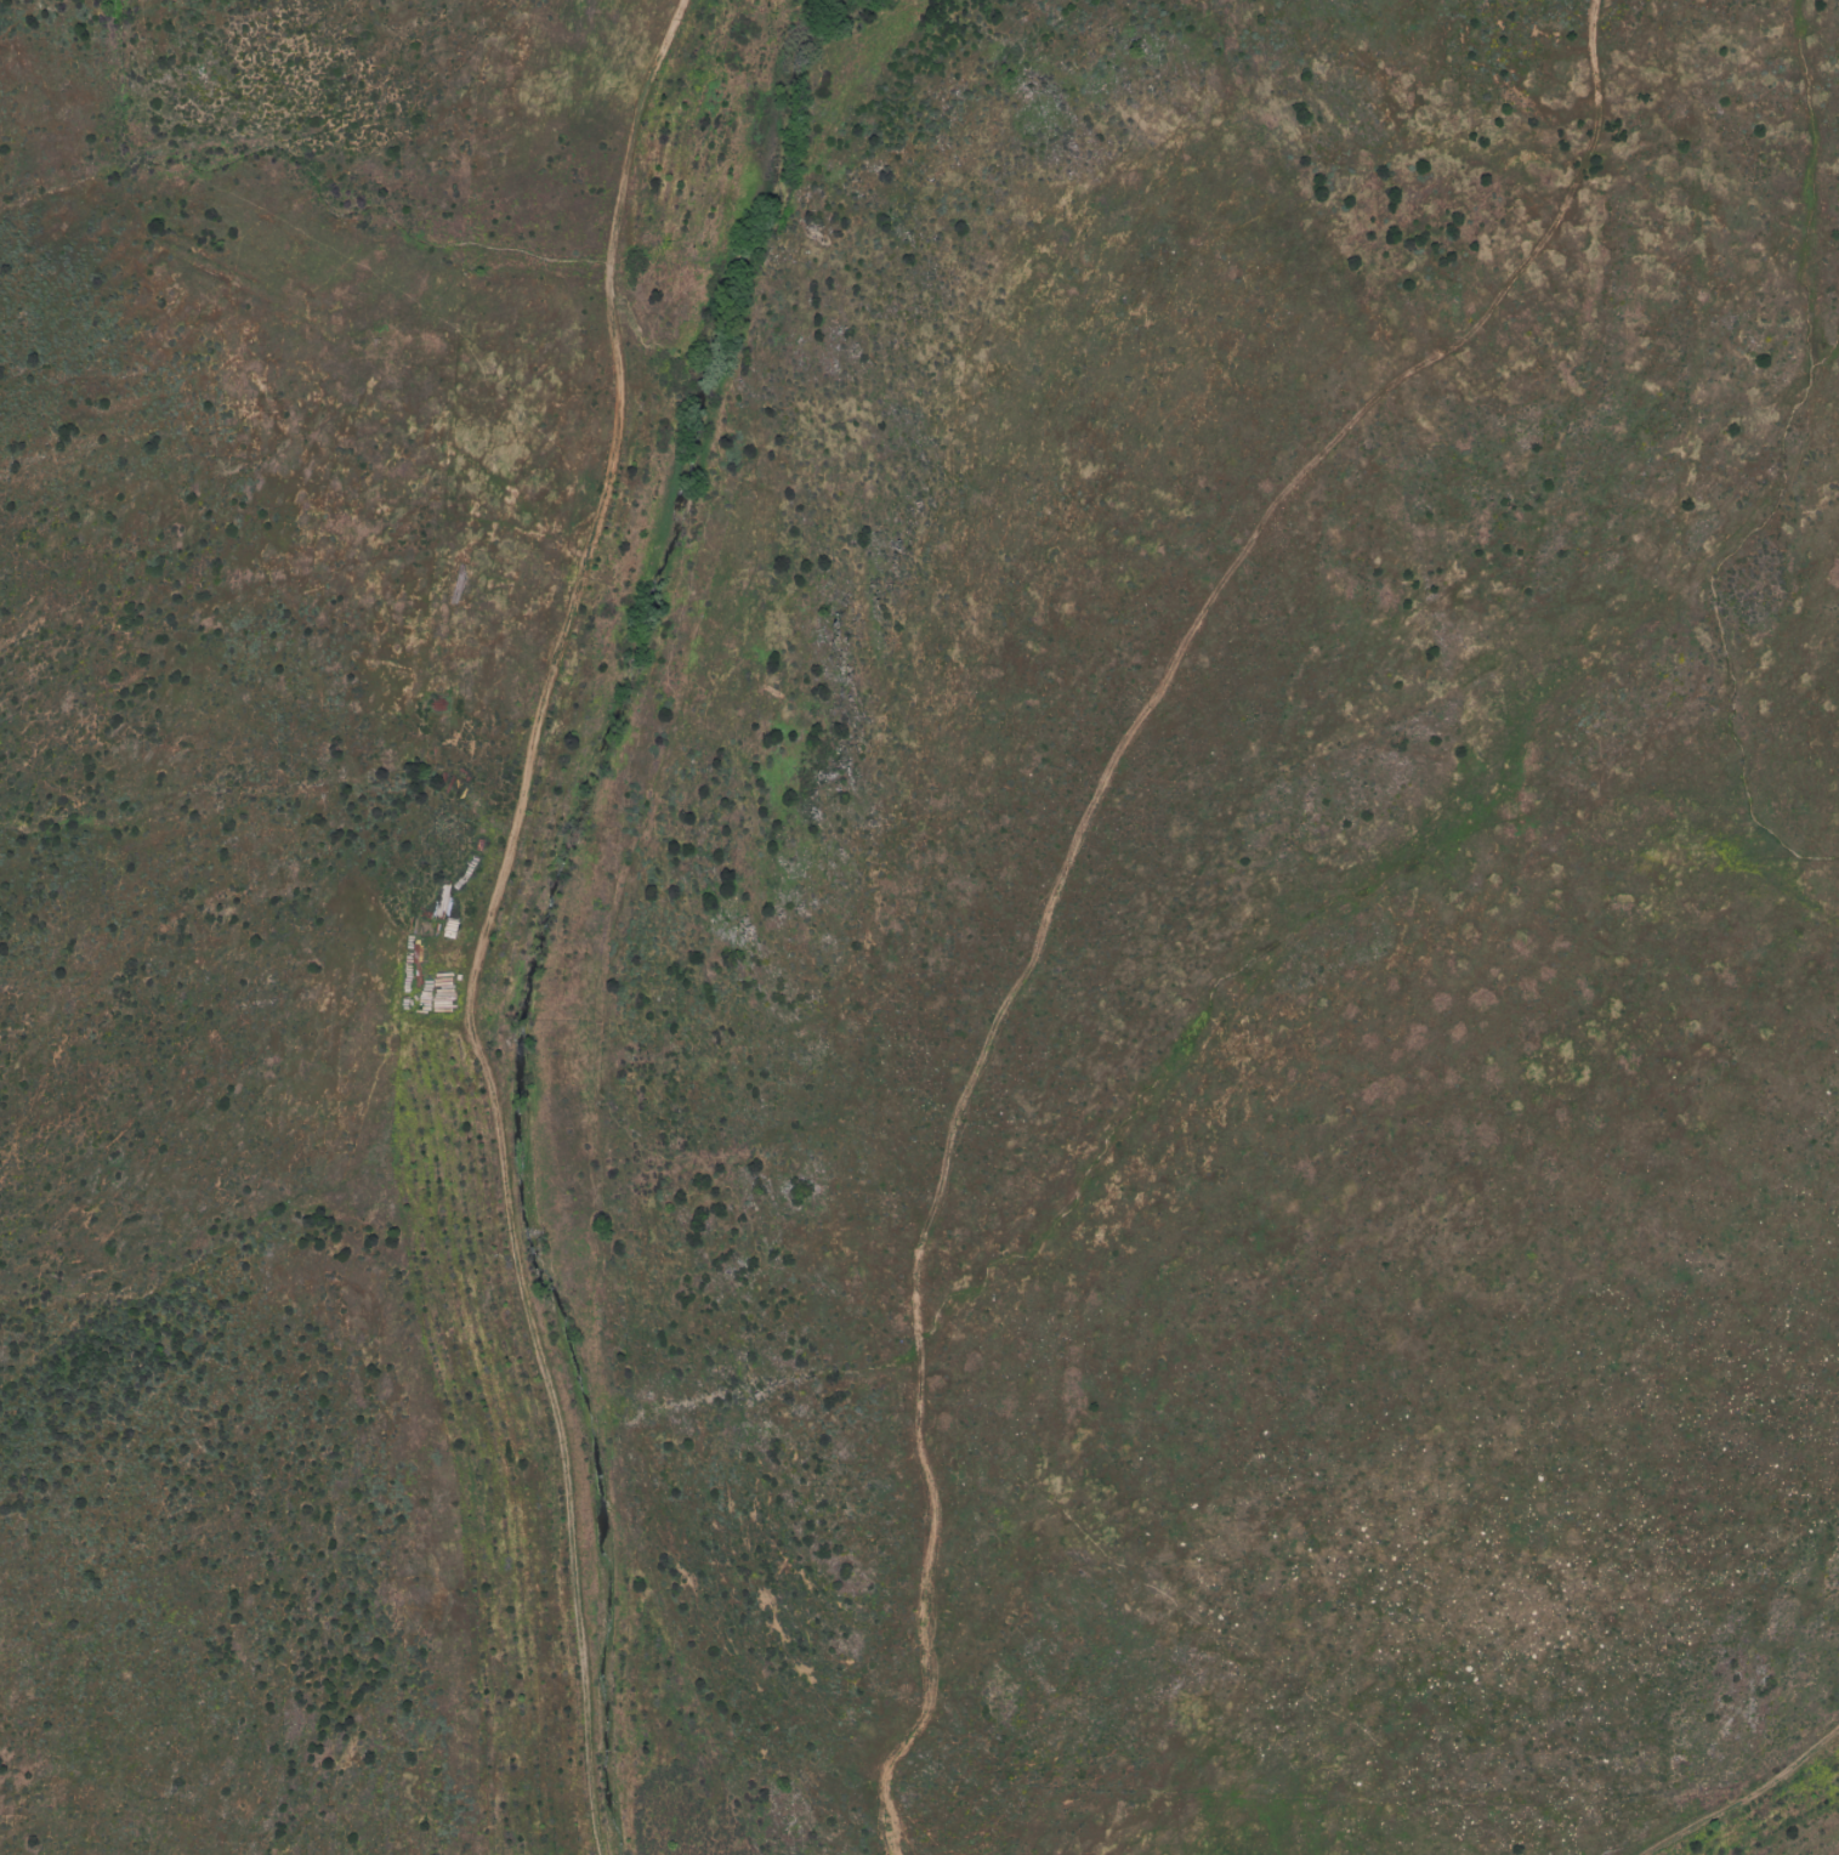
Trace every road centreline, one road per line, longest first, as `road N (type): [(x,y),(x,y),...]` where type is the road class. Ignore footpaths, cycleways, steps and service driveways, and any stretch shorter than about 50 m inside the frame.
road 1 (track): [(898,1854),(885,1810),(887,1771),(919,1724),(931,1653),(932,1527),(918,1423),(915,1270),(969,1084),(1090,809),(1243,554),(1339,435),(1387,385),(1468,331),(1537,248),(1601,126),(1594,0)]

